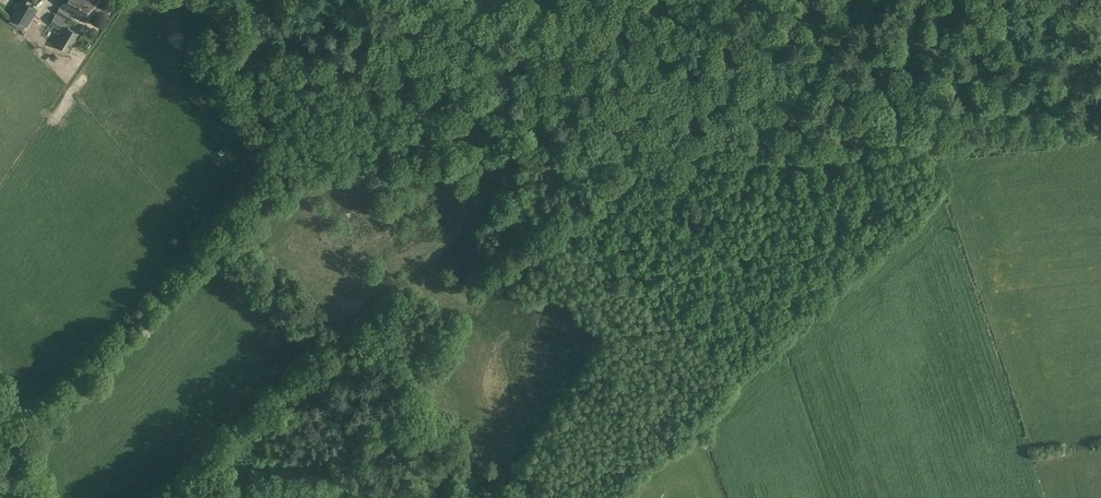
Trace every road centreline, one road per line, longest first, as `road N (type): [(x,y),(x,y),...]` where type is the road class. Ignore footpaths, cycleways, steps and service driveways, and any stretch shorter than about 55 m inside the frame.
road 1 (track): [(1100,131),(662,155),(583,139)]
road 2 (track): [(181,0),(583,139)]
road 3 (track): [(566,133),(352,335),(322,340)]
road 4 (track): [(898,142),(907,90),(984,0)]

